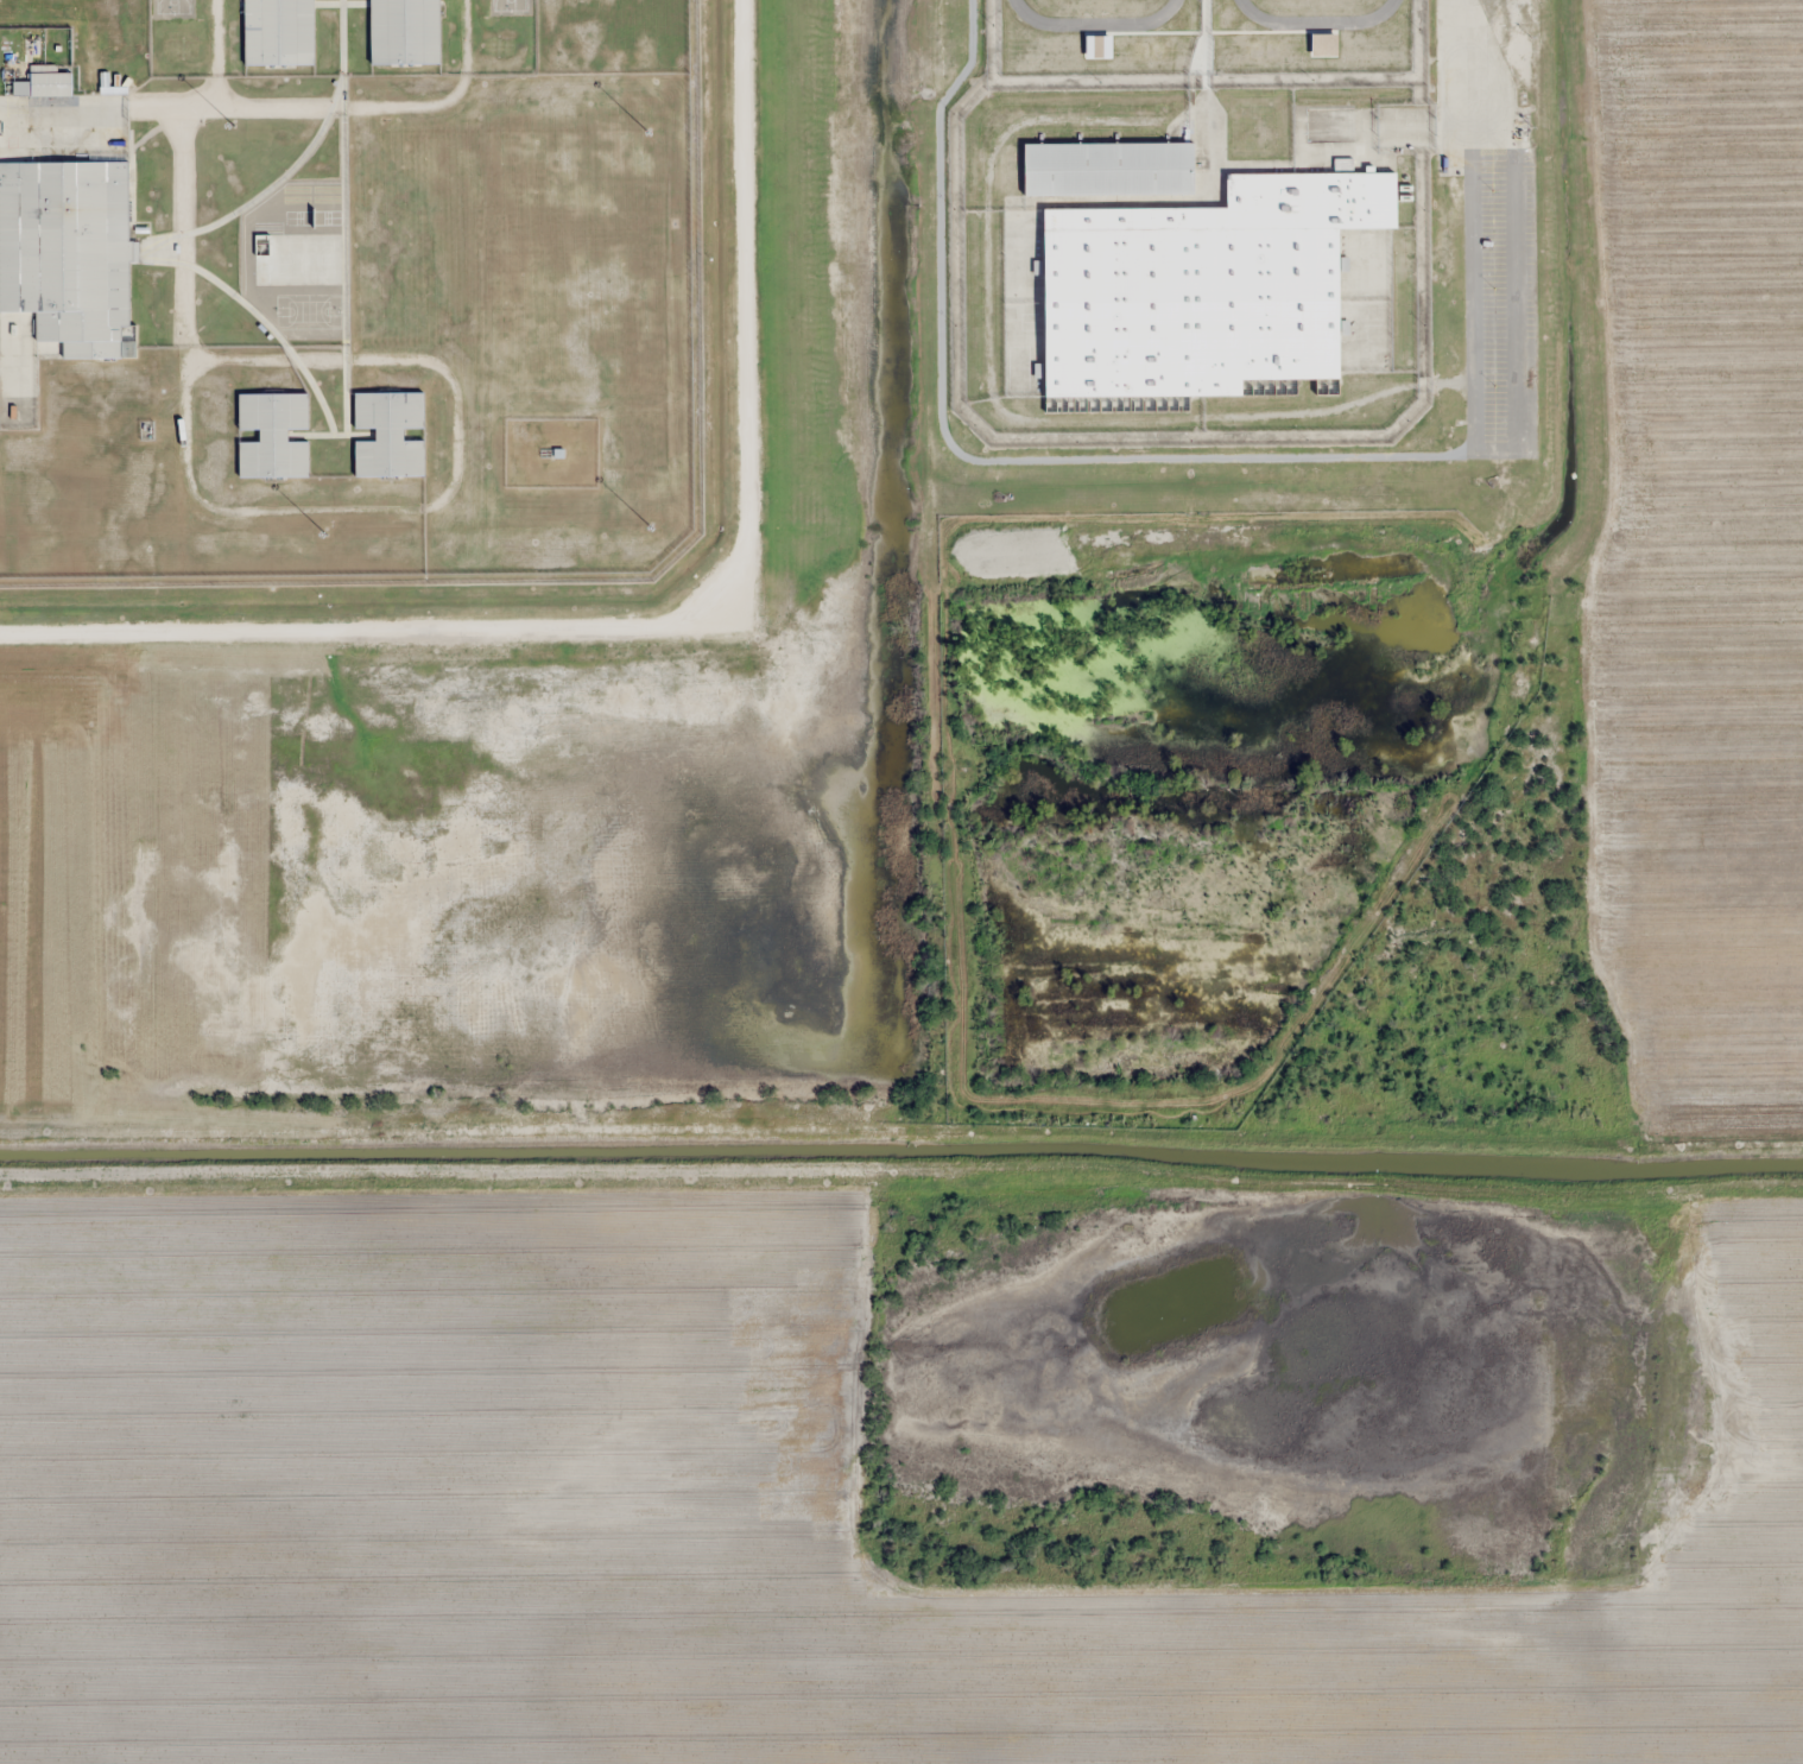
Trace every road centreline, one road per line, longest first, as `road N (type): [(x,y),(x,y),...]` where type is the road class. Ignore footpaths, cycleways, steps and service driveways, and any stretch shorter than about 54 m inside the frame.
road 1 (residential): [(0,1113),(1101,1087),(1321,991),(1552,946),(1592,894),(1568,0)]

